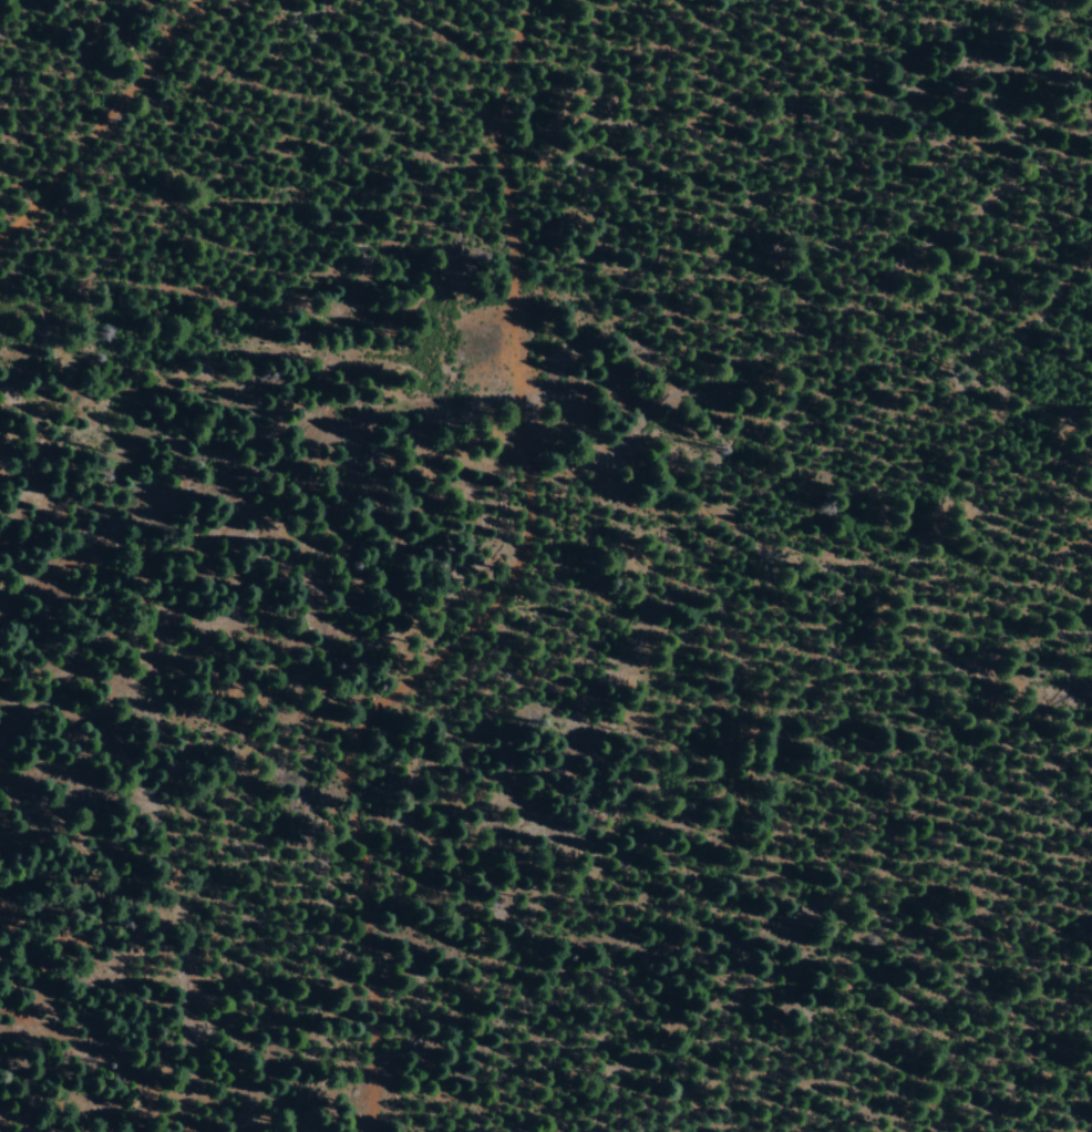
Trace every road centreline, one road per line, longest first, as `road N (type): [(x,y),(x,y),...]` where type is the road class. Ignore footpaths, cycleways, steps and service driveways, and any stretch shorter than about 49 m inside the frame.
road 1 (track): [(216,0),(0,250)]

